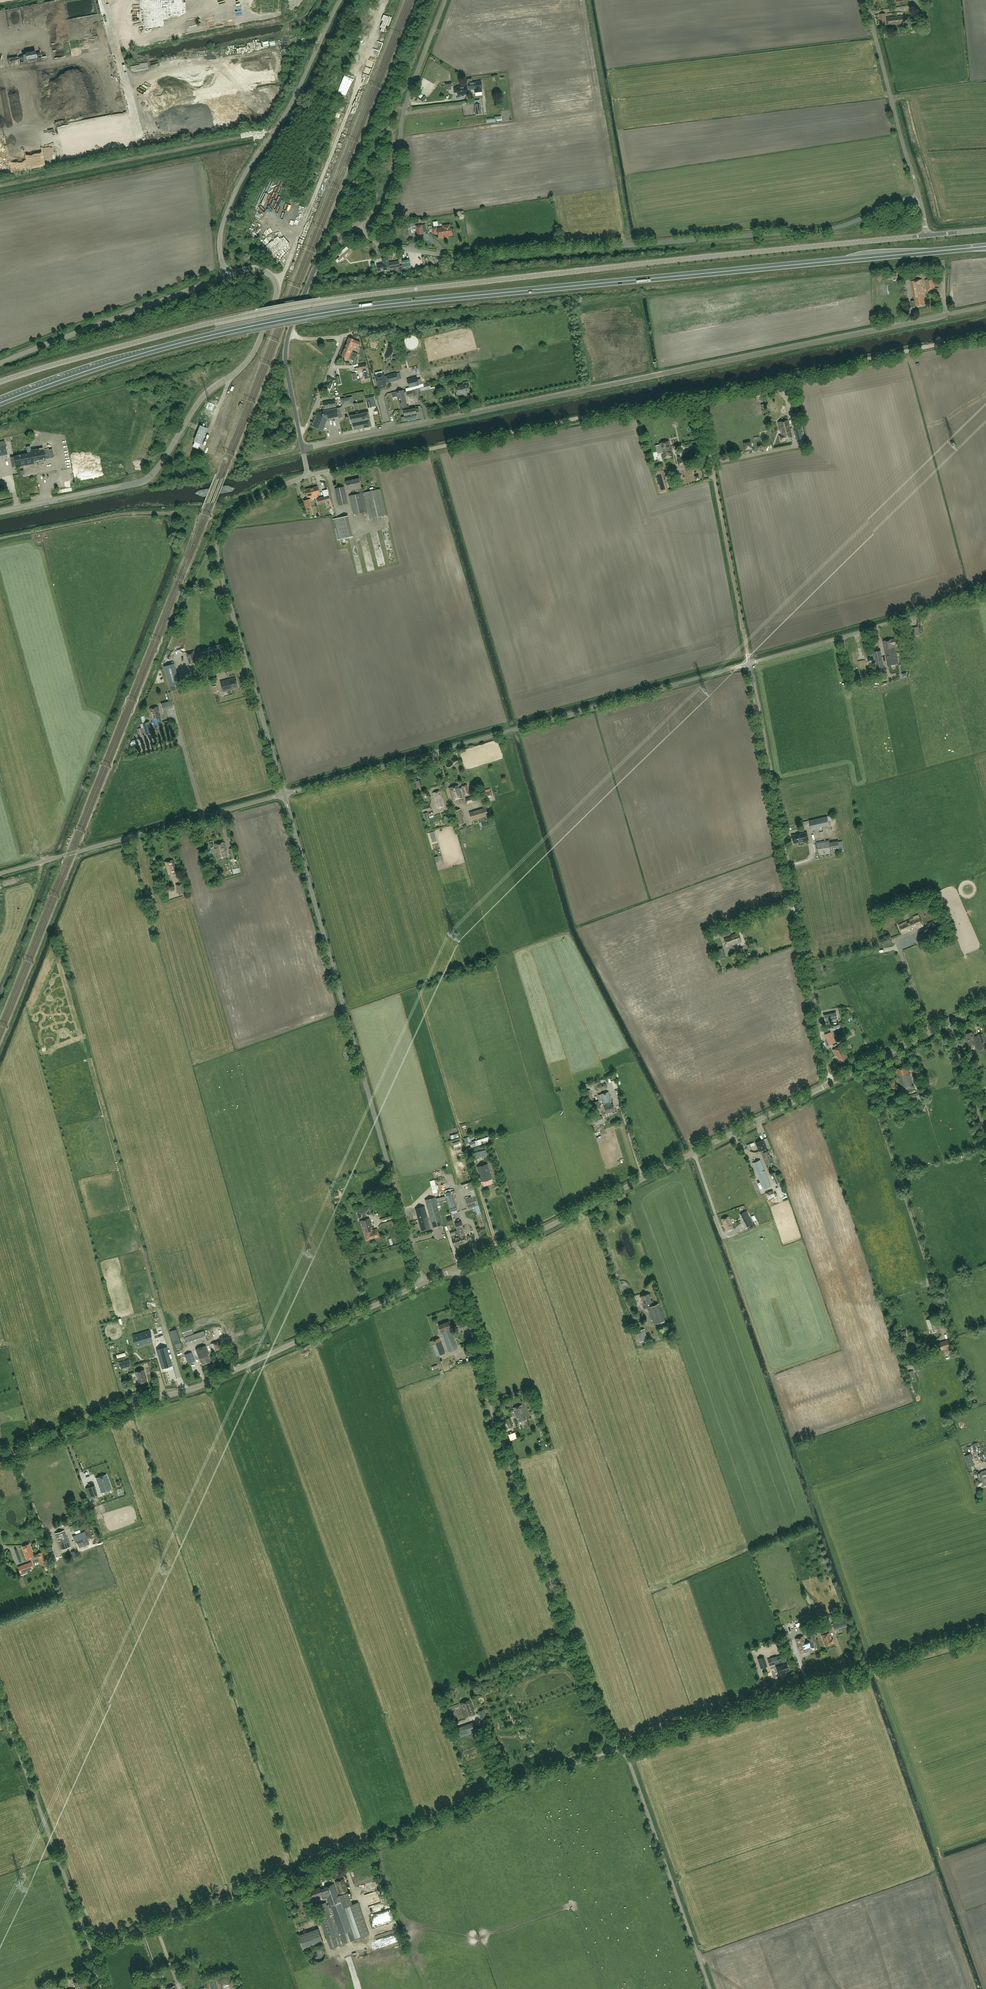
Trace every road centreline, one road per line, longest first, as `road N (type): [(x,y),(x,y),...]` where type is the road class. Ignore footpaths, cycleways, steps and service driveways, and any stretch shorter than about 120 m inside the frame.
road 1 (trunk): [(0,403),(149,352),(306,316),(985,247)]
road 2 (unclassified): [(0,382),(216,322),(368,294),(927,235)]
road 3 (unclassified): [(303,448),(985,306)]
road 4 (track): [(308,475),(985,335)]
road 5 (unclassified): [(358,224),(388,246),(481,256),(826,229),(919,196)]
road 6 (unclassified): [(91,1950),(616,1750)]
road 7 (unclassified): [(422,1284),(284,794)]
road 8 (unclassified): [(616,1750),(493,1410),(487,1355),(455,1270)]
road 9 (unclassified): [(284,794),(749,663)]
road 10 (unclassified): [(0,1459),(196,1386),(422,1284)]
road 11 (unclassified): [(0,511),(151,477),(203,398),(249,360),(267,326),(277,297),(272,276),(254,268),(227,276)]
road 12 (unclassified): [(829,1085),(749,663)]
road 13 (unclassified): [(455,1270),(829,1085)]
road 14 (unclassified): [(284,794),(217,553),(236,512),(308,475),(303,448)]
road 15 (unclassified): [(626,1750),(985,1635)]
road 16 (unclassified): [(284,794),(0,873)]
road 17 (unclassified): [(273,132),(0,186)]
road 18 (unclassified): [(91,1950),(0,1703)]
road 19 (track): [(861,1068),(941,1311)]
road 20 (unclassified): [(711,1988),(626,1750)]
road 21 (track): [(370,55),(301,240),(275,282)]
road 22 (unclassified): [(358,224),(396,179),(406,105),(445,0)]
road 23 (unclassified): [(0,363),(227,276)]
road 24 (unclassified): [(300,434),(287,371),(289,333),(318,265),(358,224)]
road 25 (unclassified): [(749,663),(712,463)]
road 26 (unclassified): [(919,196),(866,0)]
road 27 (unclassified): [(227,276),(223,224),(273,132)]
road 28 (unclassified): [(273,132),(341,0)]
road 29 (unclassified): [(829,1085),(950,1023)]

